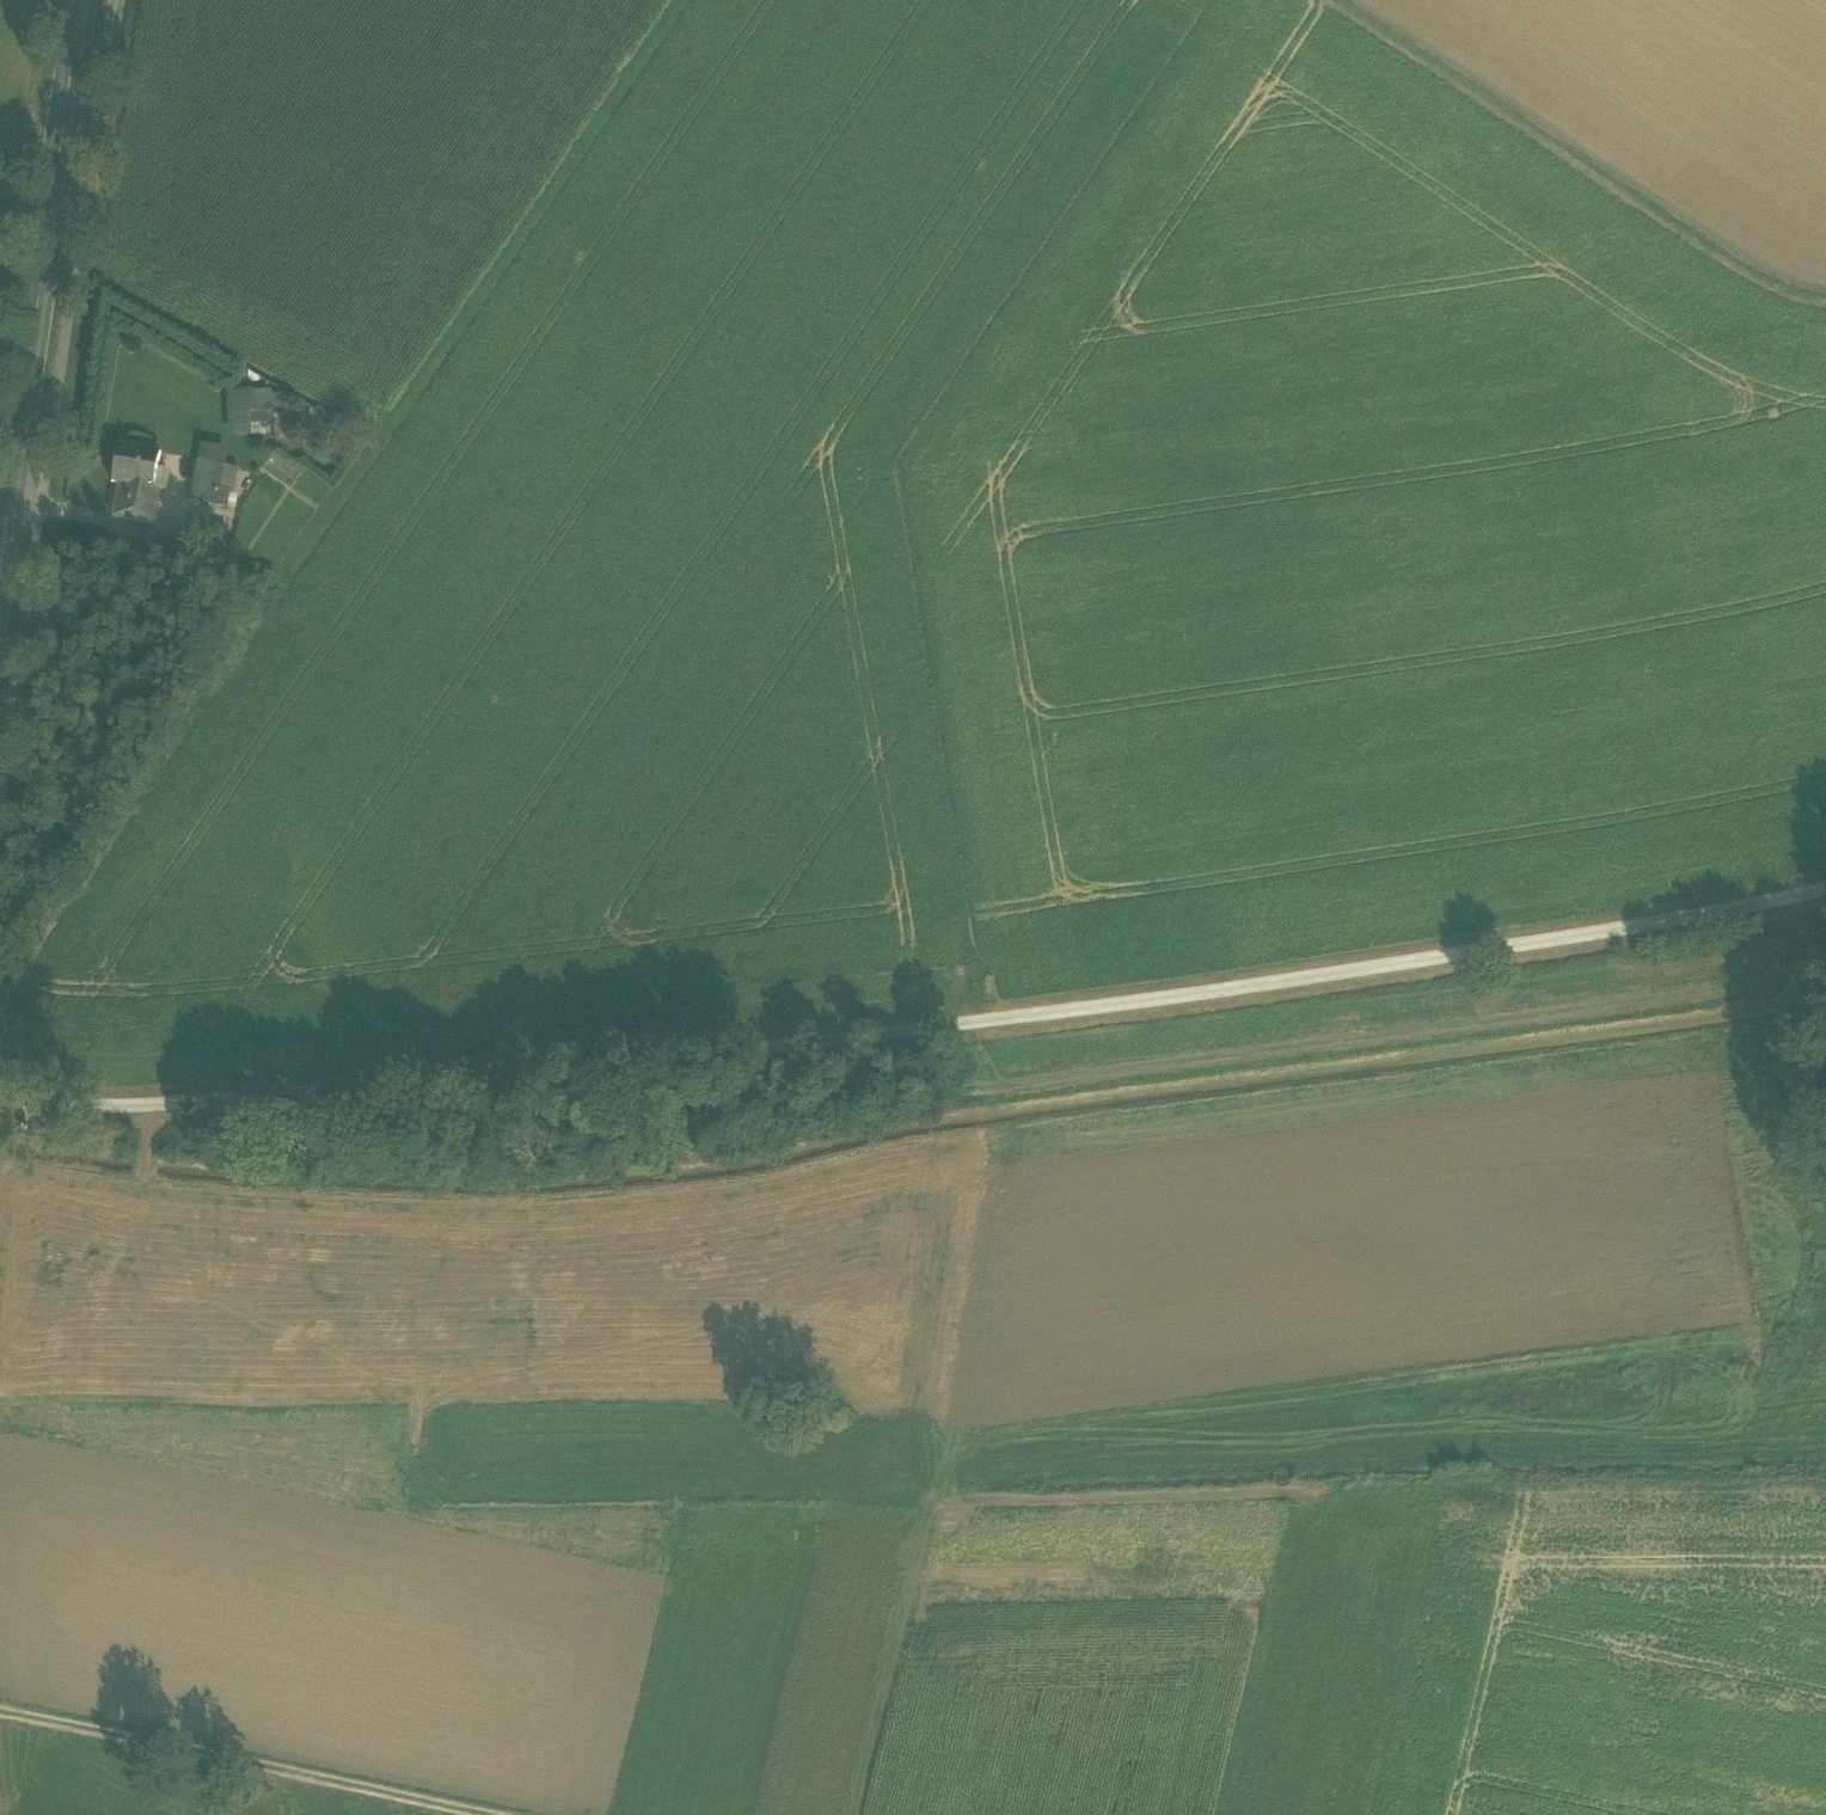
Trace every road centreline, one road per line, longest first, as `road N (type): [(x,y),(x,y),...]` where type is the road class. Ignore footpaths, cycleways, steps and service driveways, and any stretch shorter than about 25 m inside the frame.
road 1 (track): [(0,1087),(78,1109),(510,1078),(943,1031),(1418,963),(1825,883)]
road 2 (track): [(677,0),(22,954),(0,1034)]
road 3 (track): [(1825,310),(1341,0)]
road 4 (primary): [(0,564),(82,0)]
road 5 (track): [(0,1715),(504,1814)]
road 6 (track): [(854,1814),(944,1461)]

